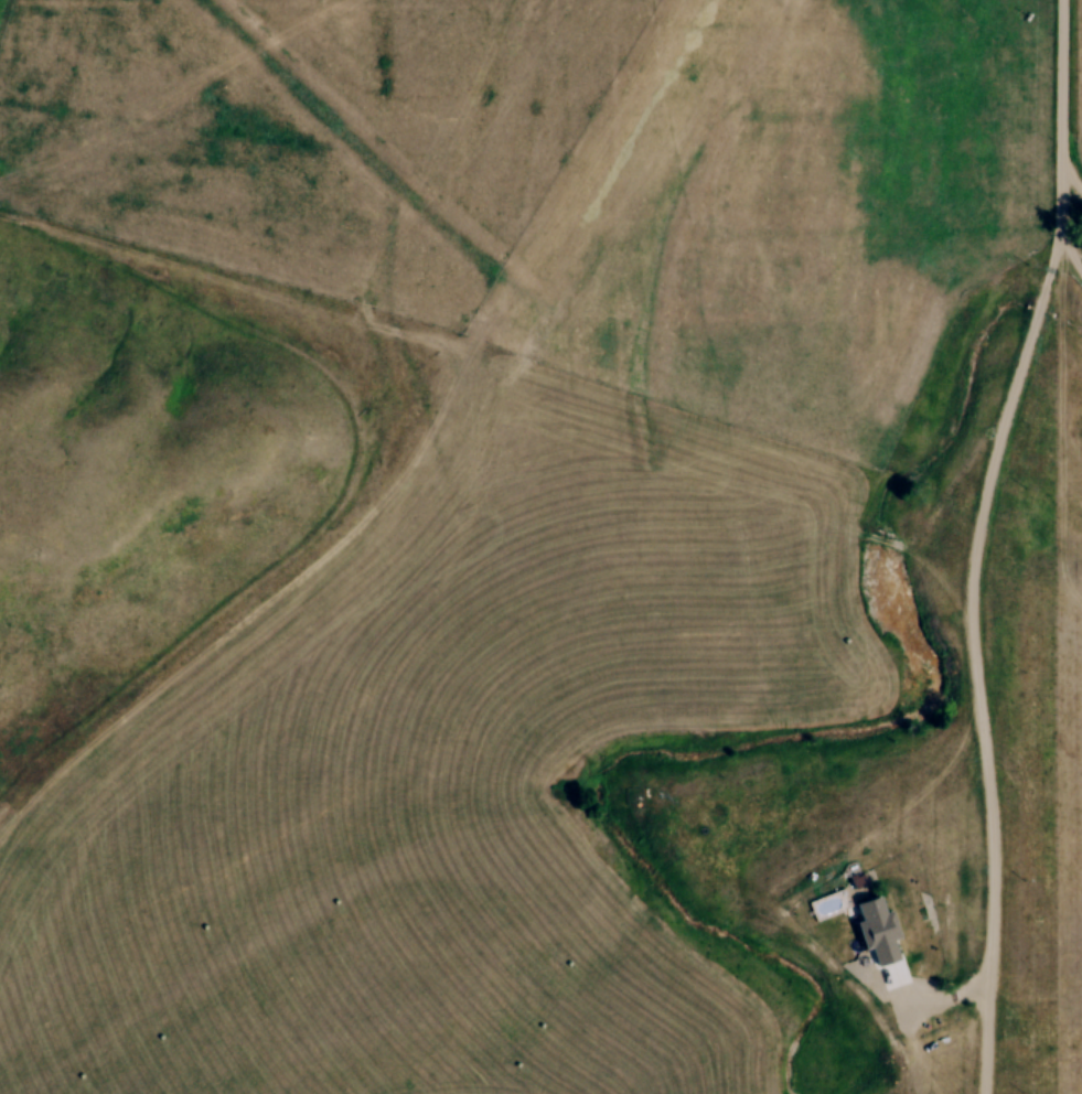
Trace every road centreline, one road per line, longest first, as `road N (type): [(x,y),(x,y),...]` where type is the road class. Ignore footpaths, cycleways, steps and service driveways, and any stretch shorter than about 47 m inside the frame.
road 1 (residential): [(1081,188),(1063,167),(1062,0)]

